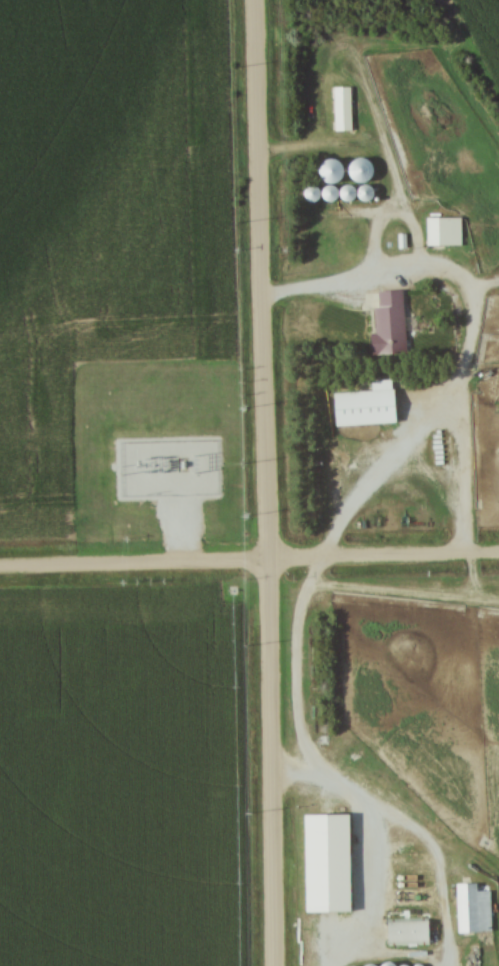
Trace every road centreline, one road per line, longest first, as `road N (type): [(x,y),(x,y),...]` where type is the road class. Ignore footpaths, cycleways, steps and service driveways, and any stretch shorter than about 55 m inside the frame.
road 1 (tertiary): [(276,965),(256,0)]
road 2 (residential): [(0,566),(498,550)]

